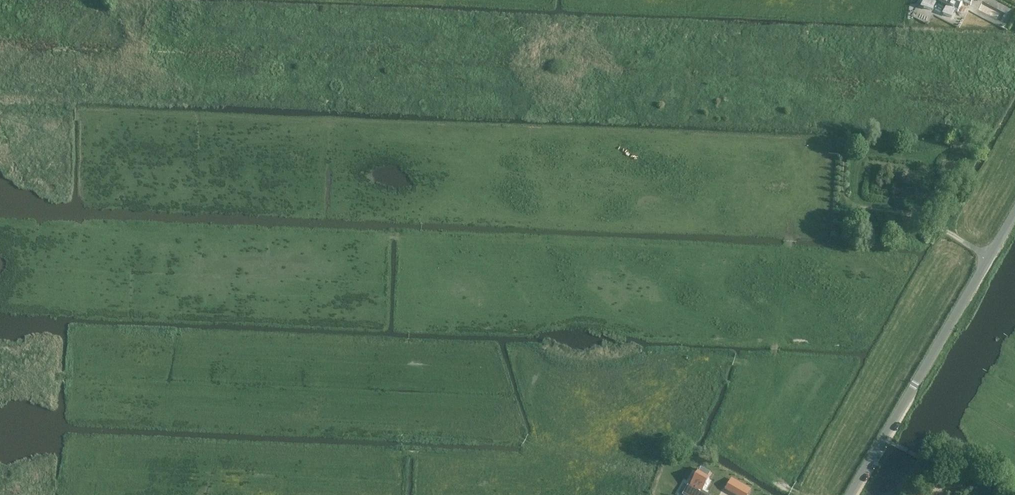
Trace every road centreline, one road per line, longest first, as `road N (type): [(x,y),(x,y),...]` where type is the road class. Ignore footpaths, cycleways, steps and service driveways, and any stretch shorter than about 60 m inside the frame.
road 1 (unclassified): [(850,494),(1014,216)]
road 2 (track): [(791,236),(759,441),(763,471),(802,494)]

